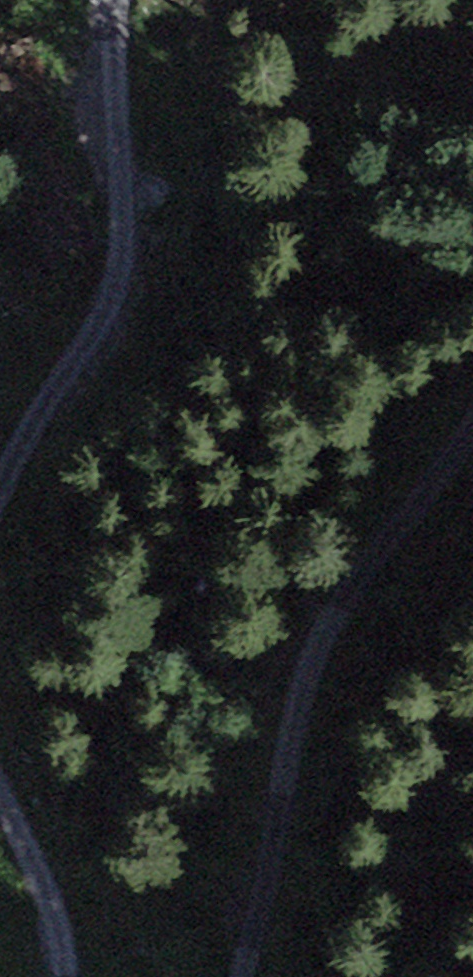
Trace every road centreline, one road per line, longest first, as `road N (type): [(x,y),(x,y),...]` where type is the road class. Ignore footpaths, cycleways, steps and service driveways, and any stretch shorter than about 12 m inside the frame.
road 1 (track): [(241,976),(316,656),(340,600),(472,424)]
road 2 (track): [(119,0),(124,212),(117,286),(0,486)]
road 3 (track): [(0,793),(59,927),(68,976)]

